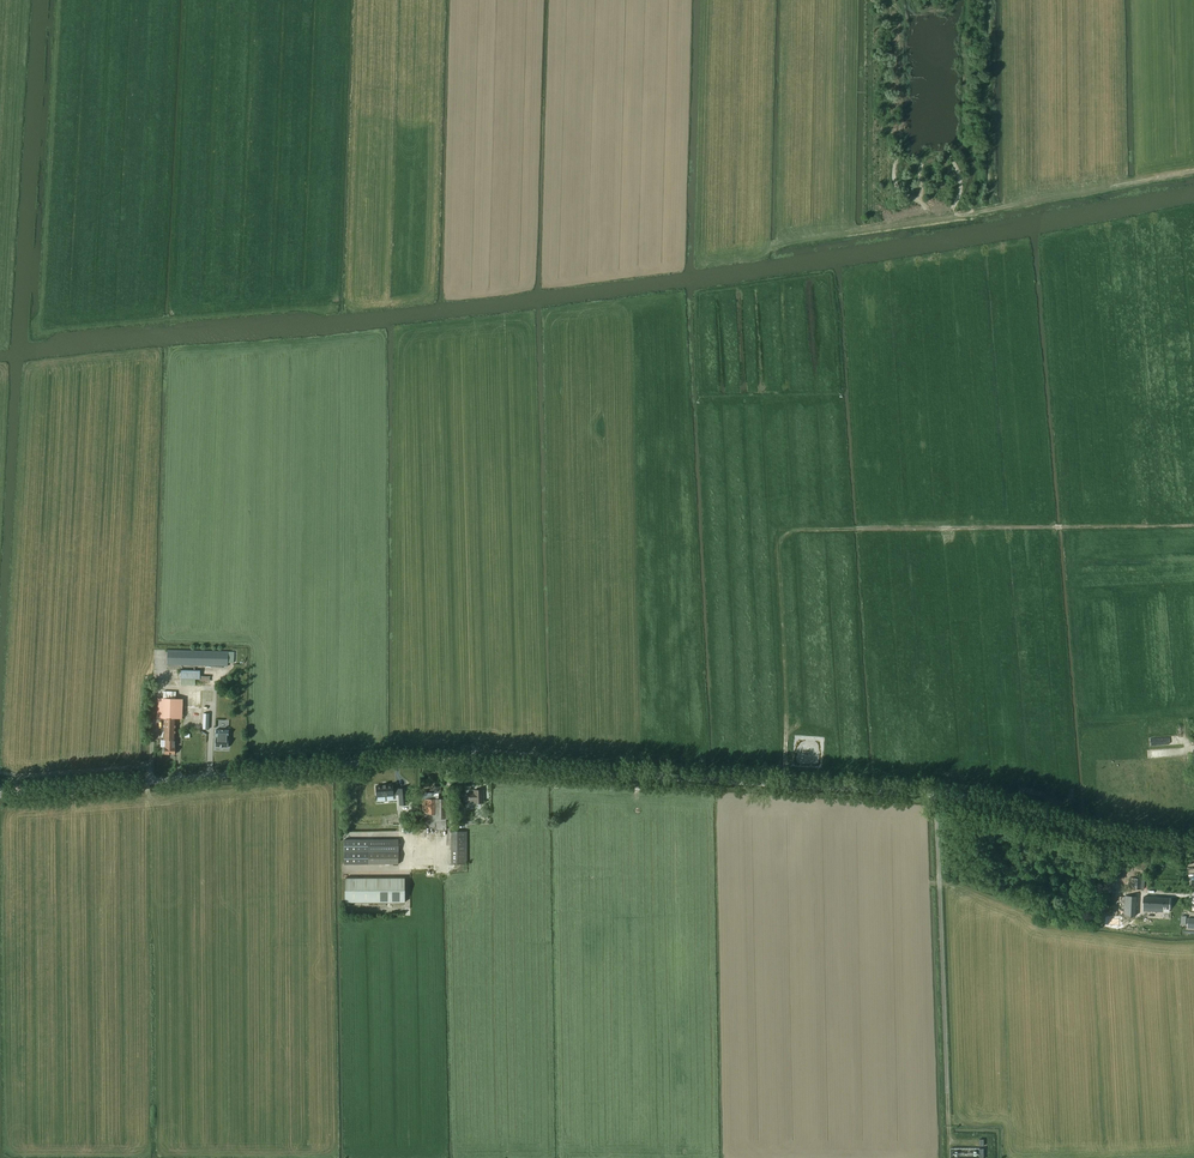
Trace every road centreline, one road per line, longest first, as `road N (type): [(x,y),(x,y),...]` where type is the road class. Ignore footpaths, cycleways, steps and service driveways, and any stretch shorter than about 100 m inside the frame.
road 1 (unclassified): [(1193,844),(1114,838),(982,797),(417,759),(3,795)]
road 2 (track): [(335,307),(40,330),(58,0)]
road 3 (track): [(767,249),(1193,172)]

